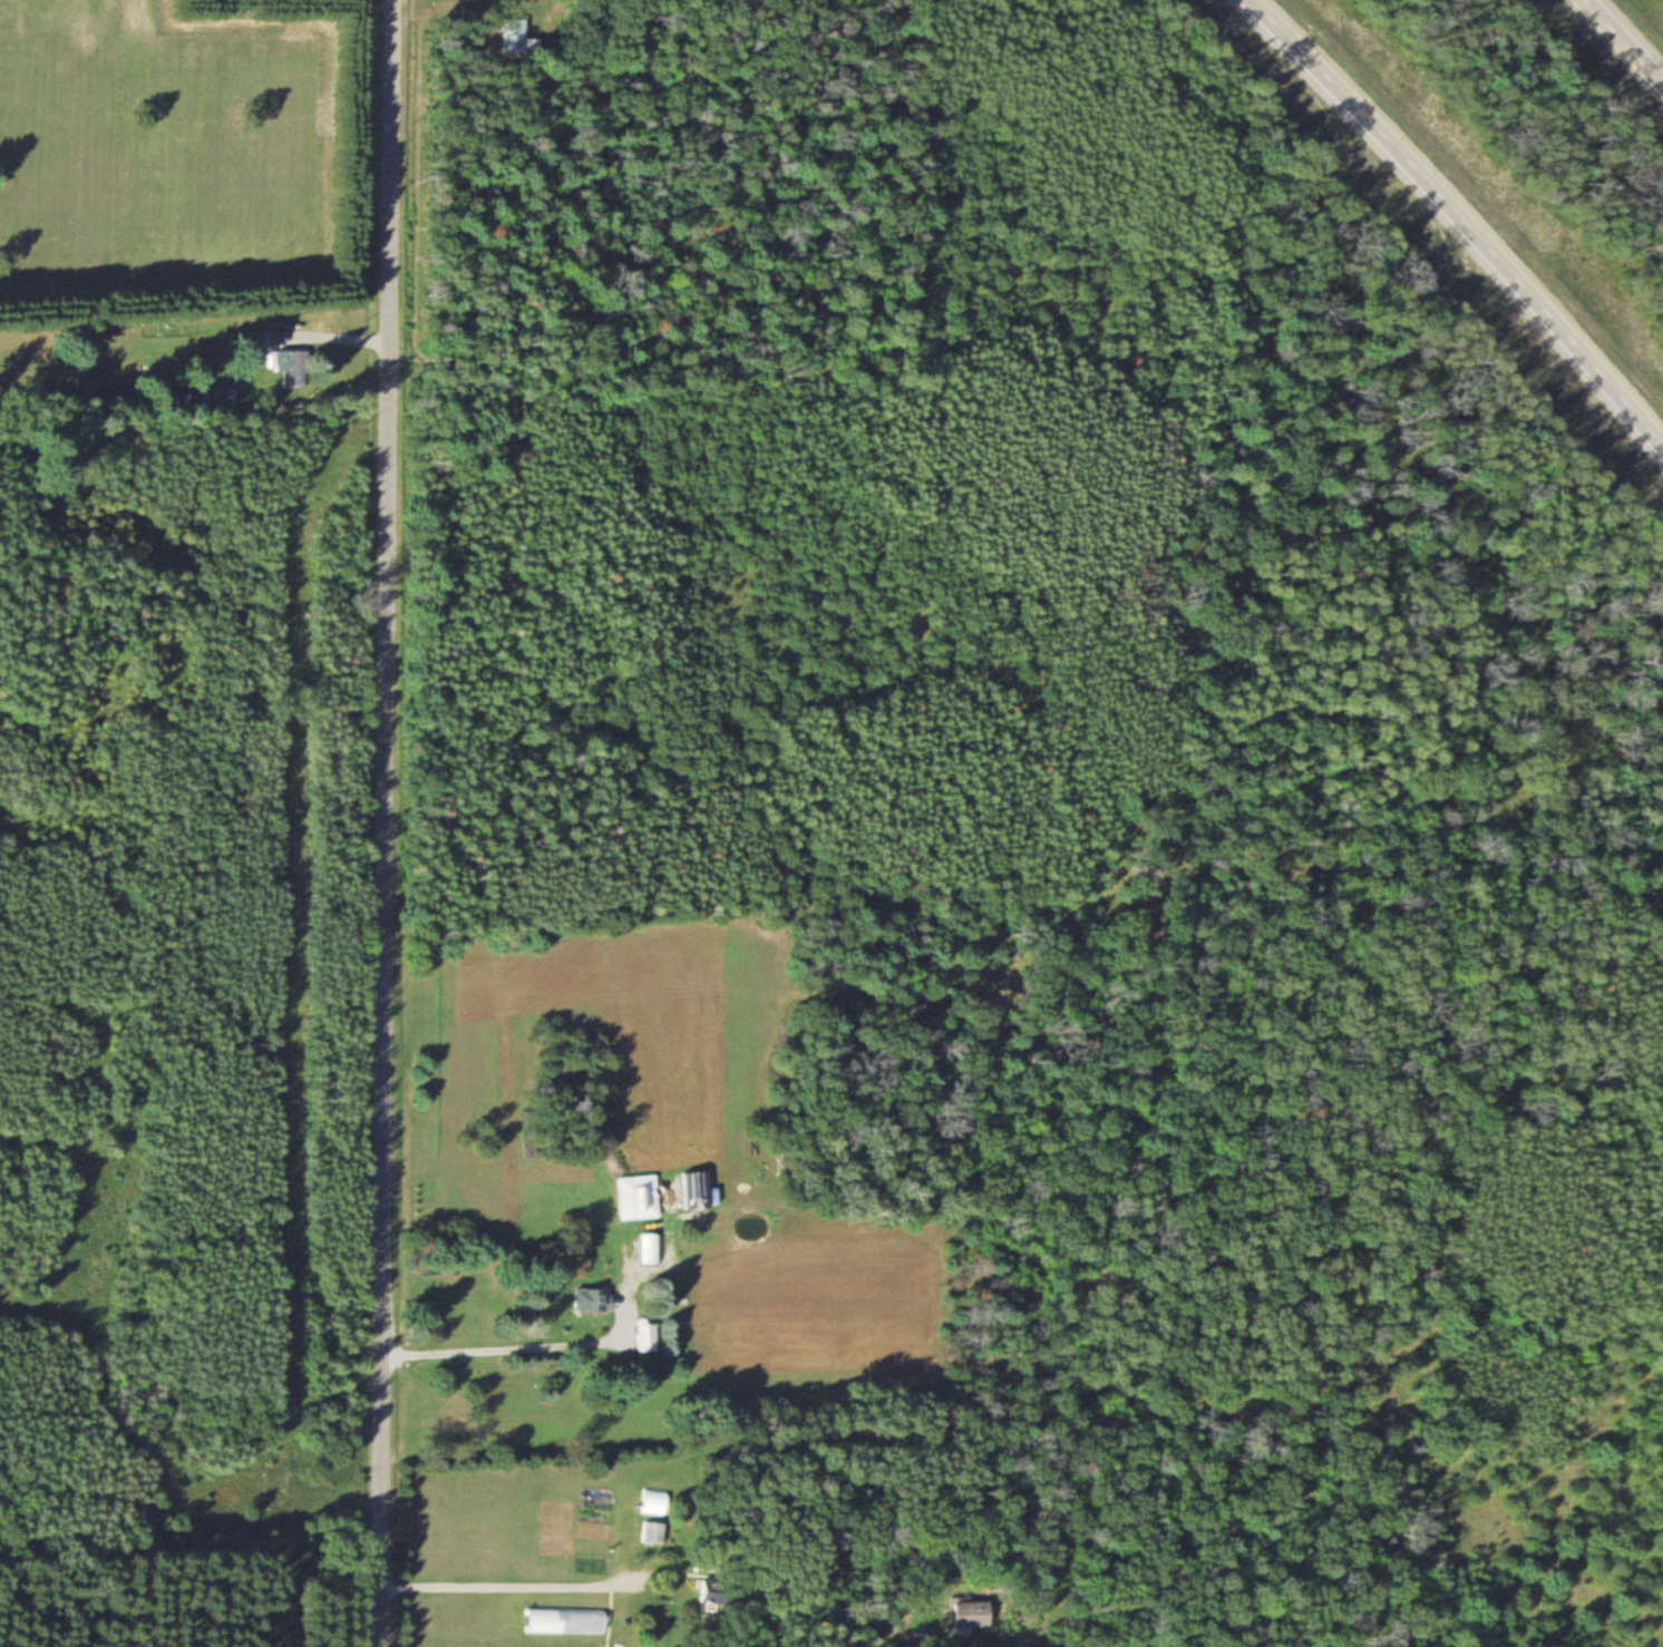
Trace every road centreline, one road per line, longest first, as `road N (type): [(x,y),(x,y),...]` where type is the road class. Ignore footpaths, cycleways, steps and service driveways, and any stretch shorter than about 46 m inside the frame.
road 1 (residential): [(382,1646),(390,0)]
road 2 (motorway): [(1248,0),(1662,447)]

